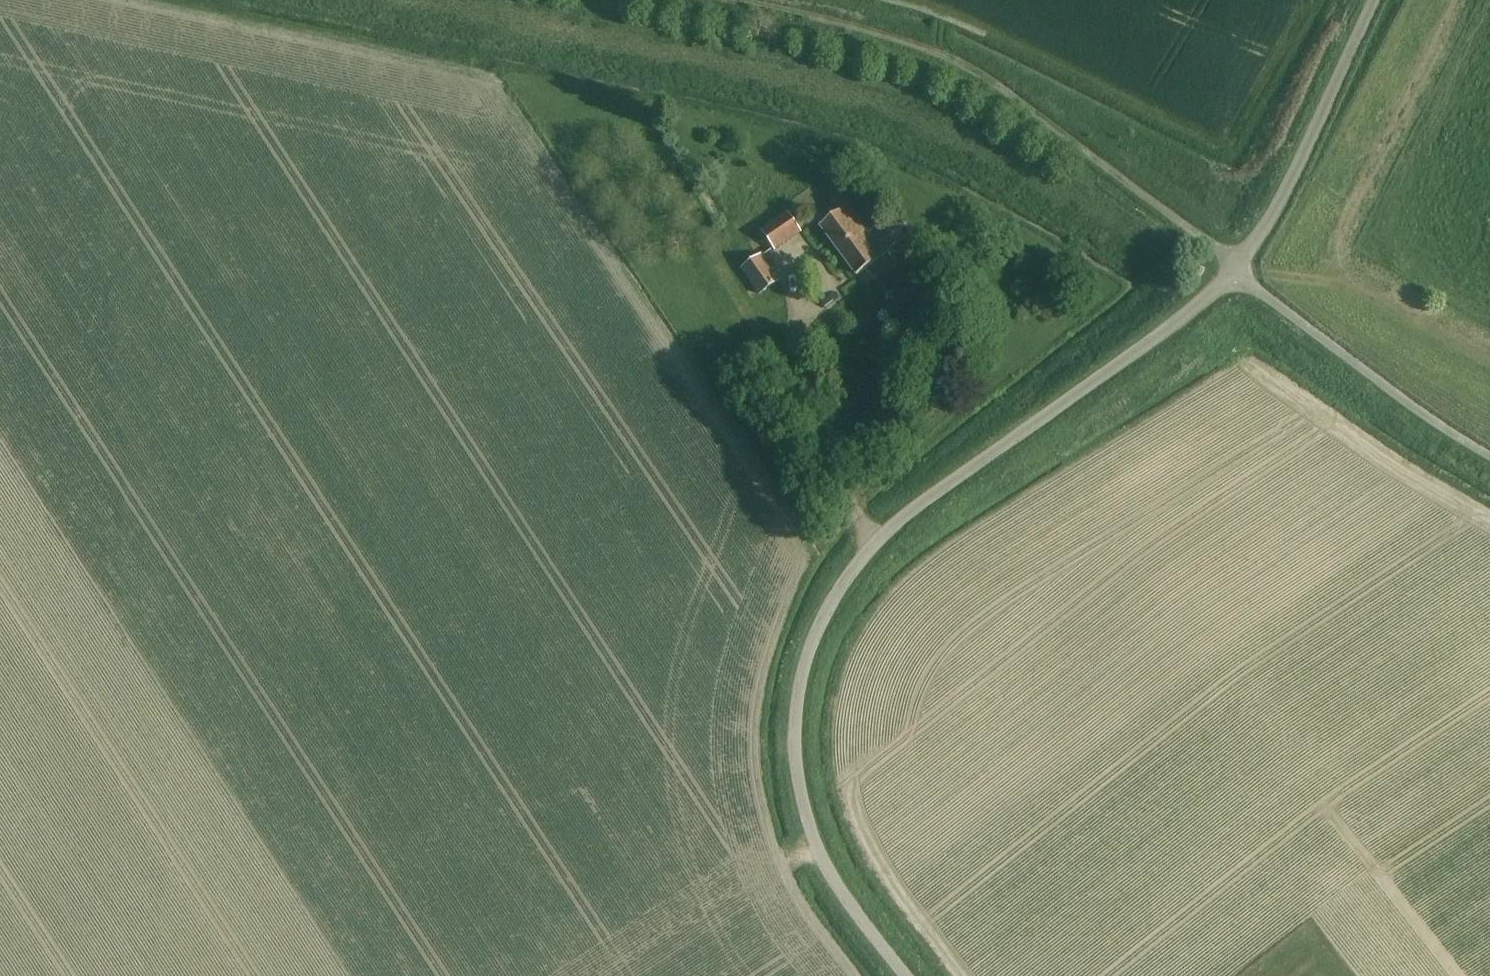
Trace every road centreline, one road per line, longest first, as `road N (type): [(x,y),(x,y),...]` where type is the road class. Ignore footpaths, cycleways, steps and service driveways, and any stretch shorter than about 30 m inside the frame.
road 1 (unclassified): [(903,975),(836,892),(810,829),(797,750),(798,684),(824,614),(855,564),(898,520),(1184,316),(1238,266)]
road 2 (track): [(725,0),(896,38),(989,77),(1238,266)]
road 3 (unclassified): [(1238,266),(1263,293),(1429,419),(1489,454)]
road 4 (unclassified): [(1238,266),(1284,194),(1374,0)]
road 5 (track): [(1416,0),(1282,250)]
road 6 (track): [(1282,250),(1294,288),(1334,322),(1489,422)]

